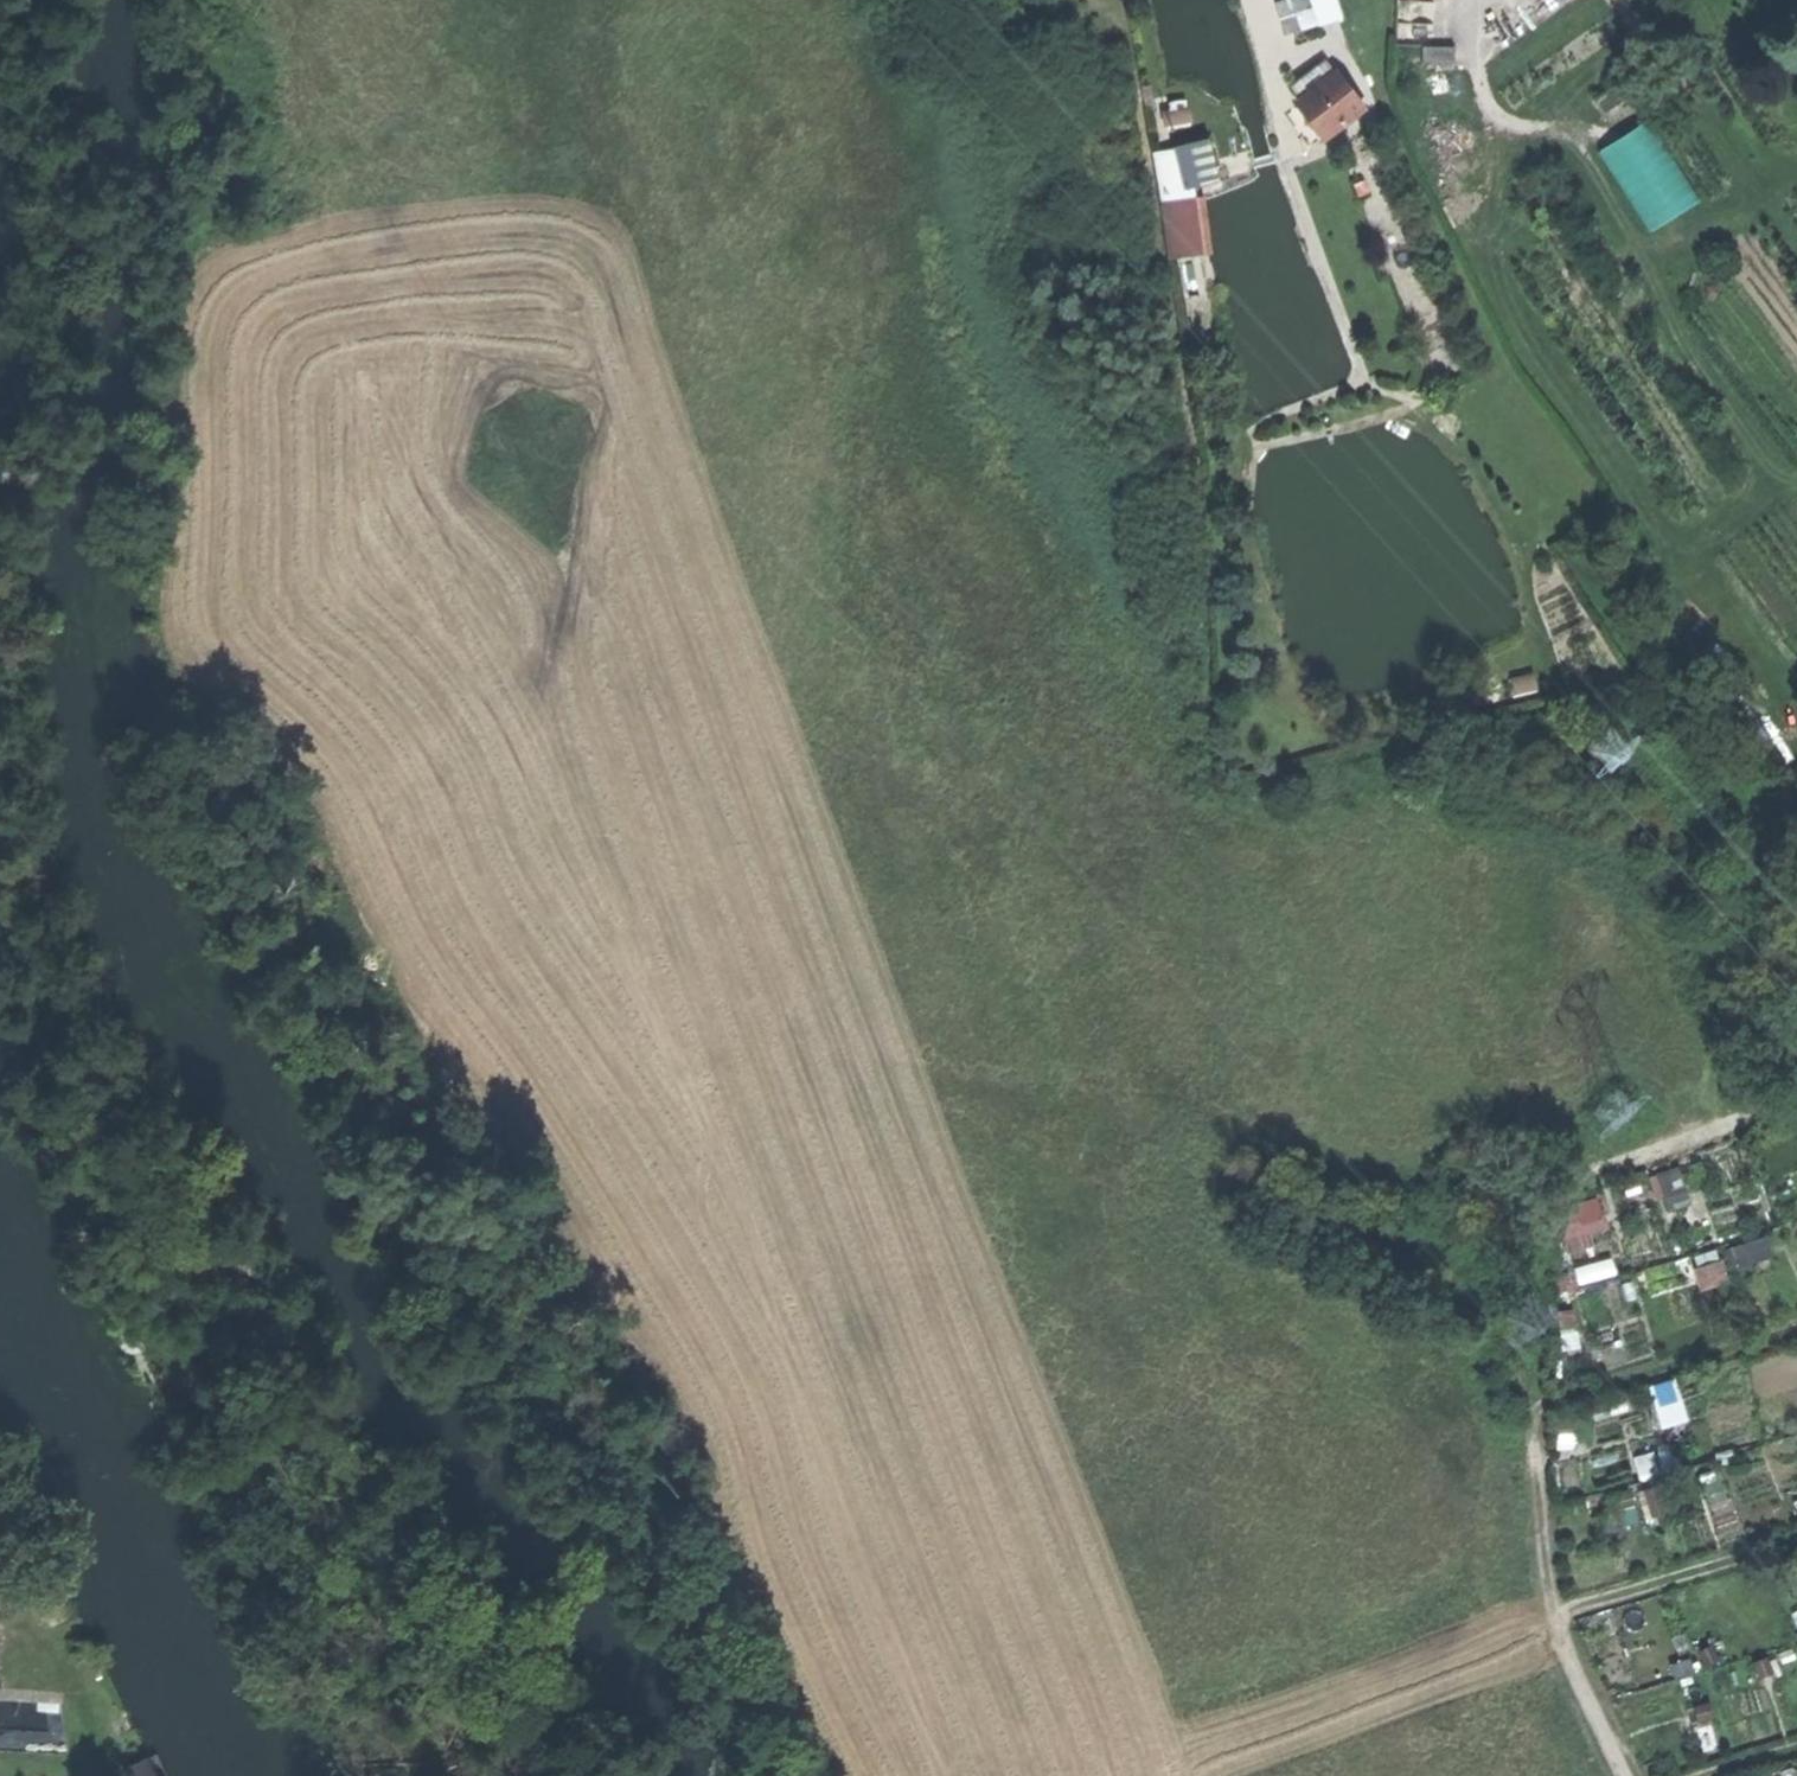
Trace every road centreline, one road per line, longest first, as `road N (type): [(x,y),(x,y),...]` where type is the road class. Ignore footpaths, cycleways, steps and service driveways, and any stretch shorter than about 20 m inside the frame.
road 1 (track): [(1623,1775),(1553,1619),(1539,1539),(1534,1410),(1545,1200),(1585,1171),(1796,1103)]
road 2 (track): [(1534,1410),(1796,1333)]
road 3 (track): [(1553,1619),(1796,1543)]

